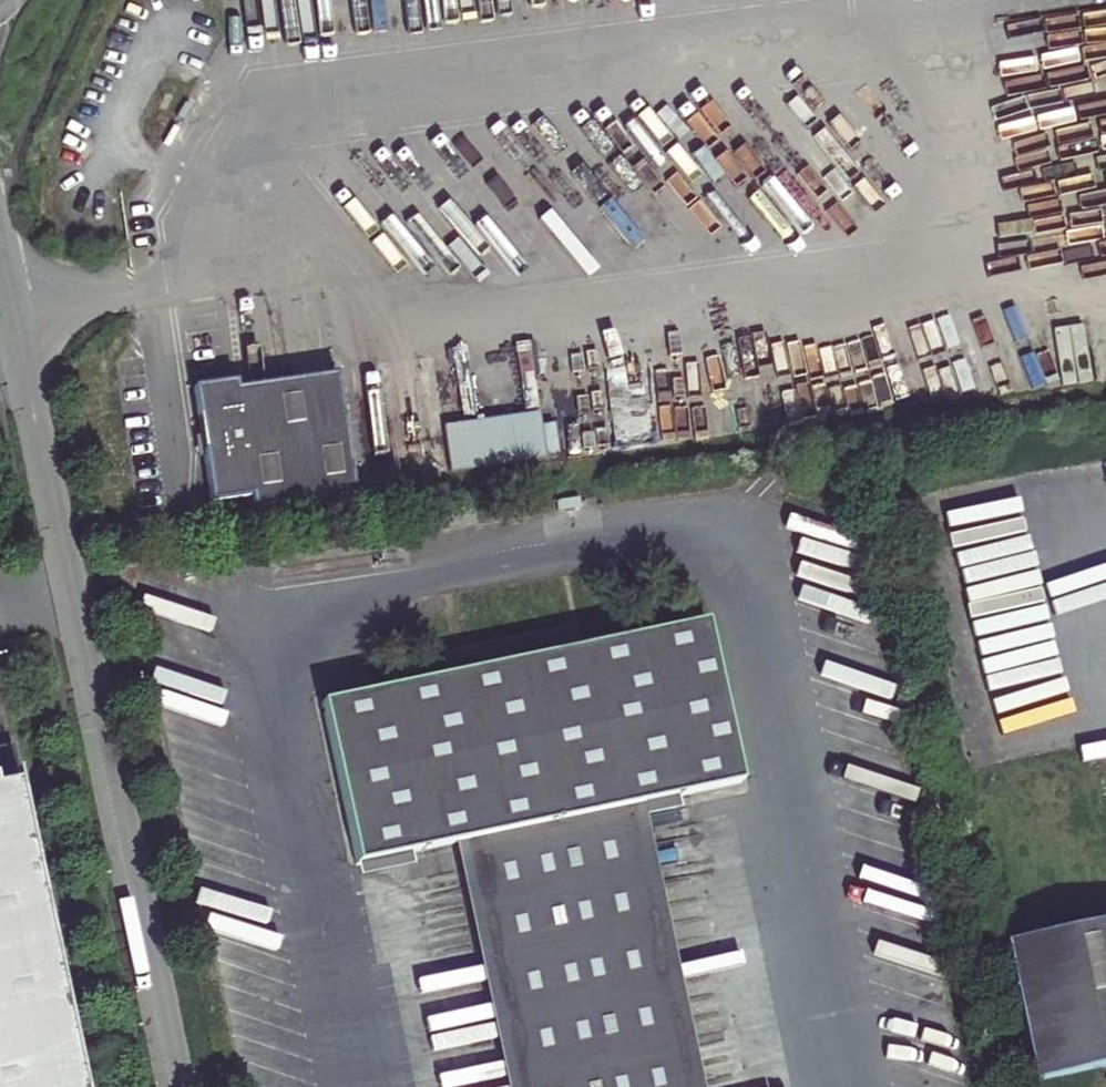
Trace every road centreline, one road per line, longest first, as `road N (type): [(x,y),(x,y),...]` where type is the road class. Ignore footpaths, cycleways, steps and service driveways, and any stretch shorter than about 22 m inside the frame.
road 1 (unclassified): [(0,255),(178,1086)]

